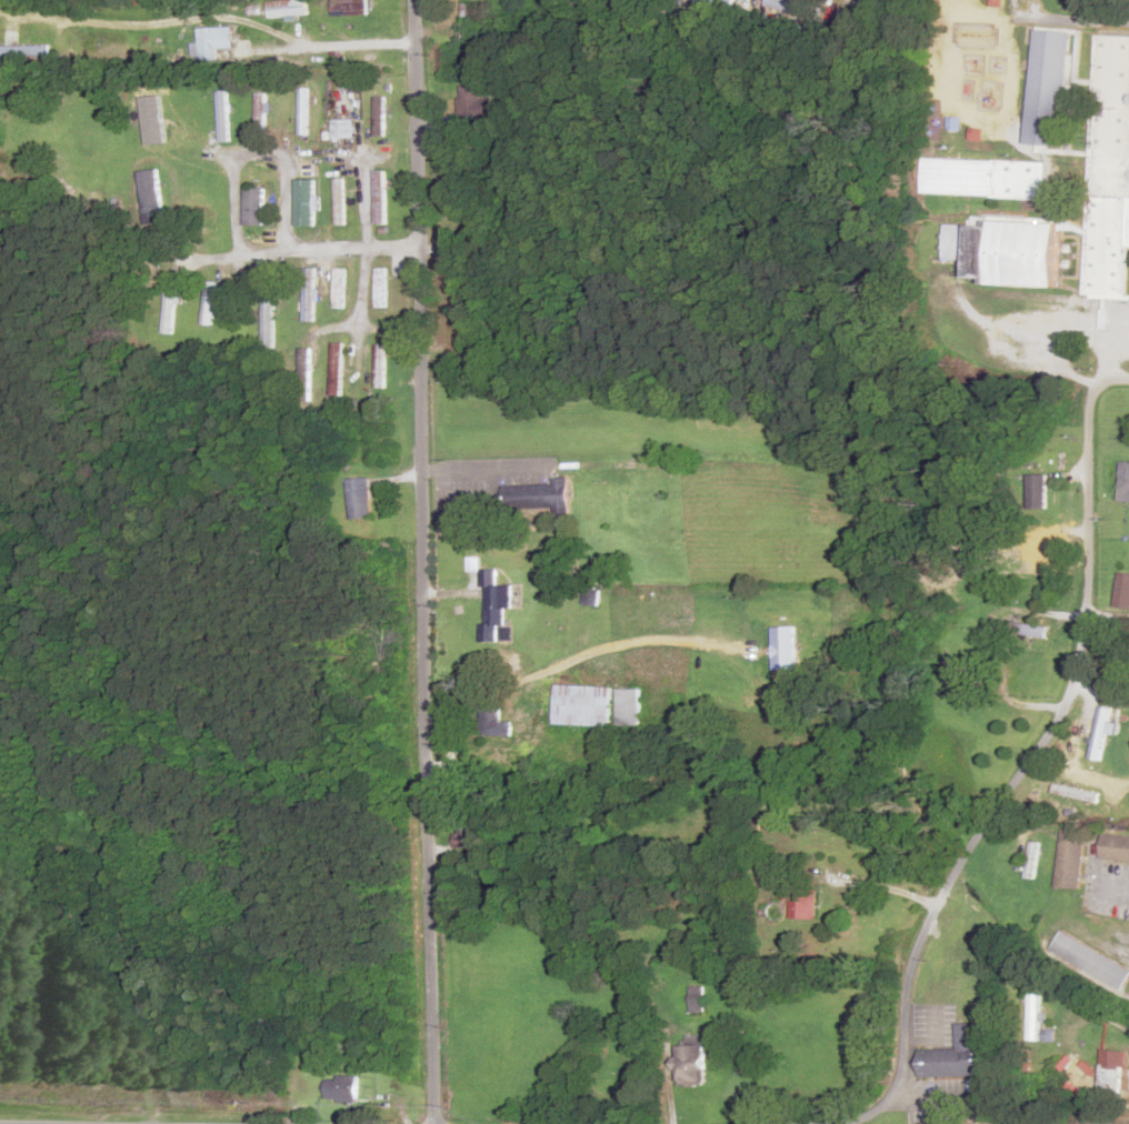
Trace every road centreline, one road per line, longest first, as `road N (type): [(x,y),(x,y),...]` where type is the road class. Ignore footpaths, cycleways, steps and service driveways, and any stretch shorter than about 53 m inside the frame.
road 1 (residential): [(435,1123),(423,799),(415,0)]
road 2 (residential): [(797,1123),(895,1105),(911,1087),(913,996),(926,942),(978,842),(1076,695),(1090,652),(1101,546),(1101,409)]
road 3 (residential): [(845,381),(497,358),(420,339)]
road 4 (residential): [(423,799),(577,809),(602,944)]
road 5 (residential): [(252,371),(422,378)]
road 6 (residential): [(421,134),(261,112)]
road 7 (residential): [(384,377),(379,503)]

